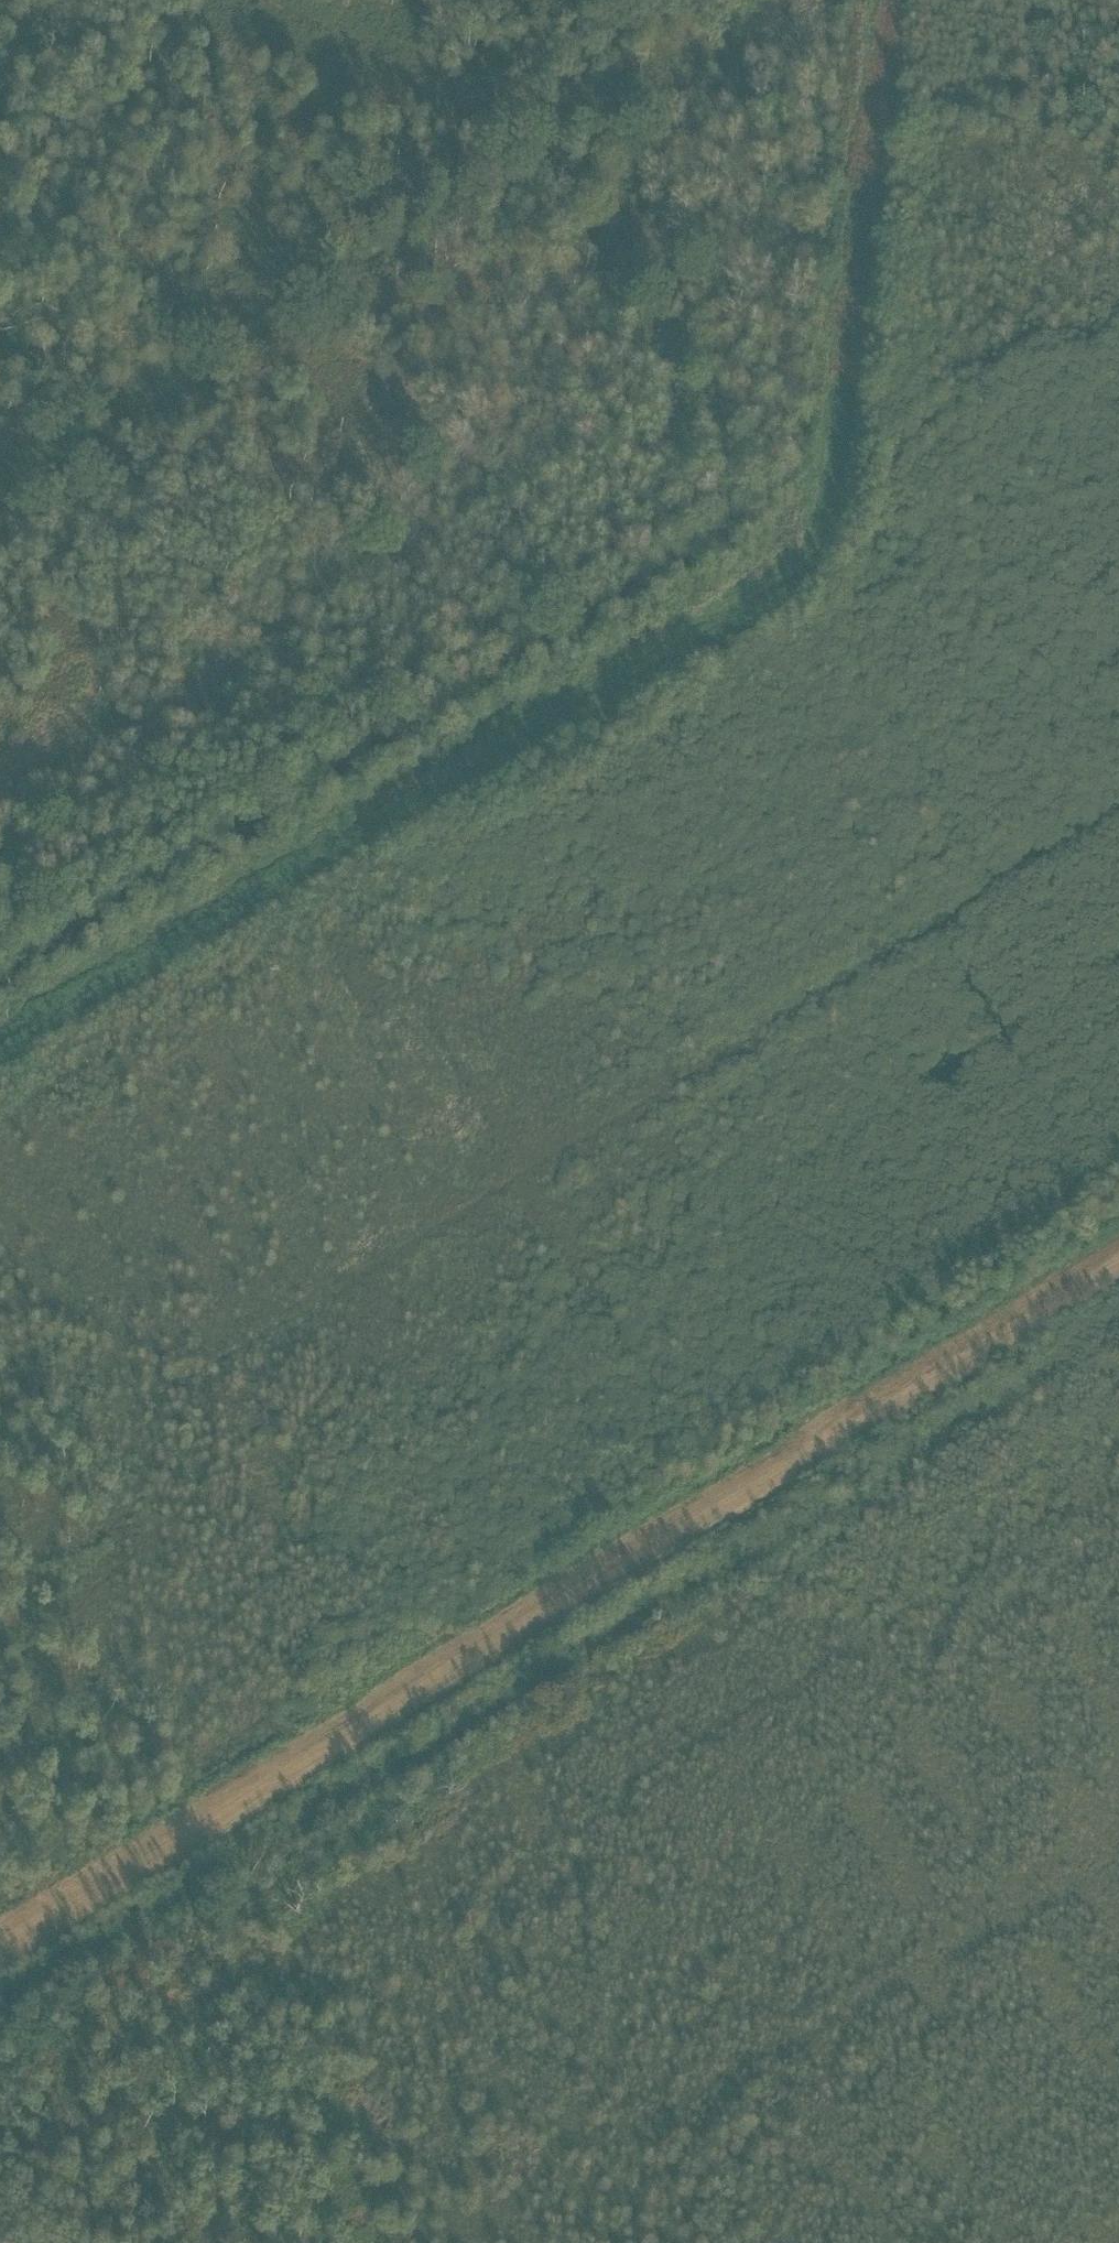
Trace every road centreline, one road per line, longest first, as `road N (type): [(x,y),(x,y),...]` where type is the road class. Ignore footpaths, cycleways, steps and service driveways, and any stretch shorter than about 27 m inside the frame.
road 1 (track): [(0,1037),(296,856),(511,745),(776,571),(813,528),(878,0)]
road 2 (track): [(1118,1263),(0,1942)]

